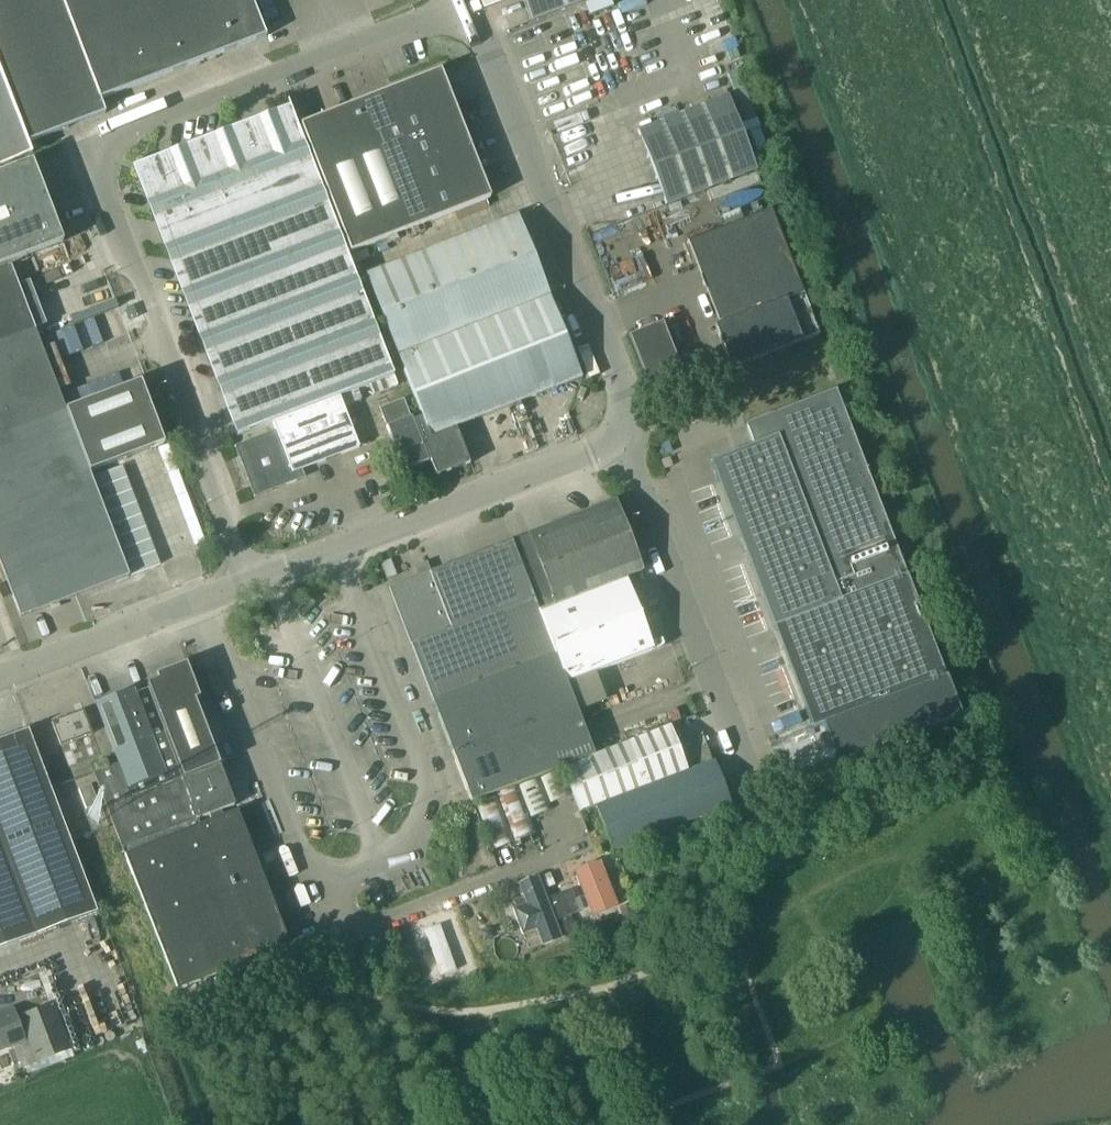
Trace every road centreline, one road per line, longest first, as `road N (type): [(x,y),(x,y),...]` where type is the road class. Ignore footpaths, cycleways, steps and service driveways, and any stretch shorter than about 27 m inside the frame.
road 1 (unclassified): [(471,6),(90,153),(249,586)]
road 2 (unclassified): [(341,552),(428,782),(429,804),(391,864),(341,883),(310,872),(204,604)]
road 3 (unclassified): [(625,433),(629,405),(471,6)]
road 4 (unclassified): [(760,788),(625,433)]
road 5 (unclassified): [(341,552),(604,450),(625,433)]
road 6 (unclassified): [(0,685),(204,604)]

